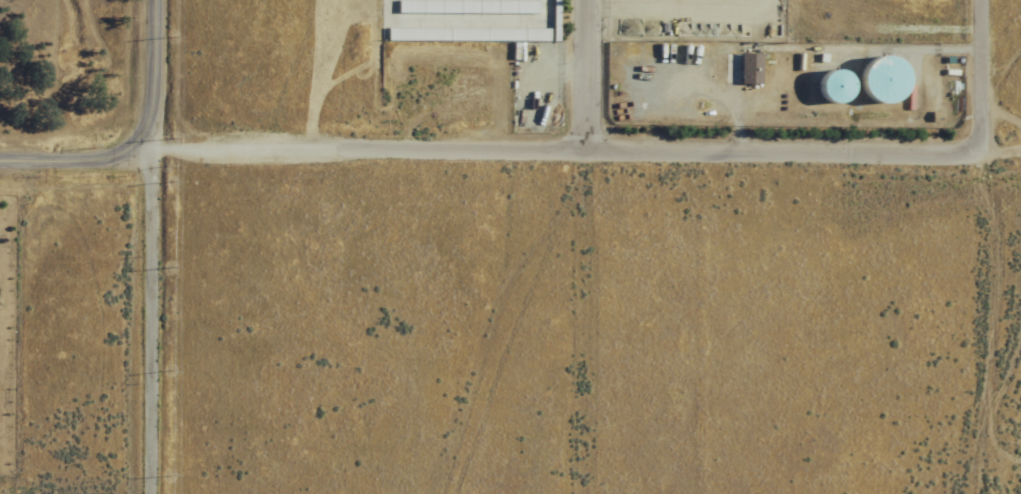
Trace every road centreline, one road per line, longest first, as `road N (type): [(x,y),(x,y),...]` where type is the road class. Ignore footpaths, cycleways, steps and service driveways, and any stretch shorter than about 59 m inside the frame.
road 1 (residential): [(153,141),(582,142)]
road 2 (residential): [(582,142),(977,145)]
road 3 (residential): [(154,493),(153,141),(142,126)]
road 4 (tertiary): [(0,162),(96,160),(118,152),(135,141),(153,104)]
road 5 (residential): [(977,145),(978,0)]
road 6 (residential): [(582,142),(583,0)]

